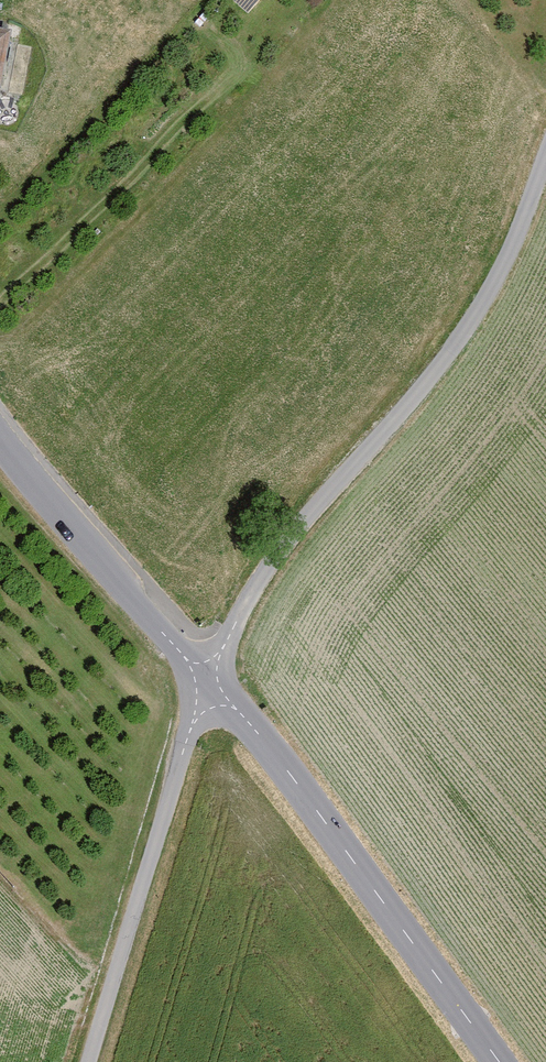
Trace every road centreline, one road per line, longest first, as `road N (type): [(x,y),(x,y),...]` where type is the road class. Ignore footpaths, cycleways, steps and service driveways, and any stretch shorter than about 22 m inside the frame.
road 1 (residential): [(545,183),(480,331),(292,542),(207,685)]
road 2 (tertiary): [(207,685),(498,1061)]
road 3 (track): [(207,685),(88,1061)]
road 4 (tertiary): [(0,446),(207,685)]

